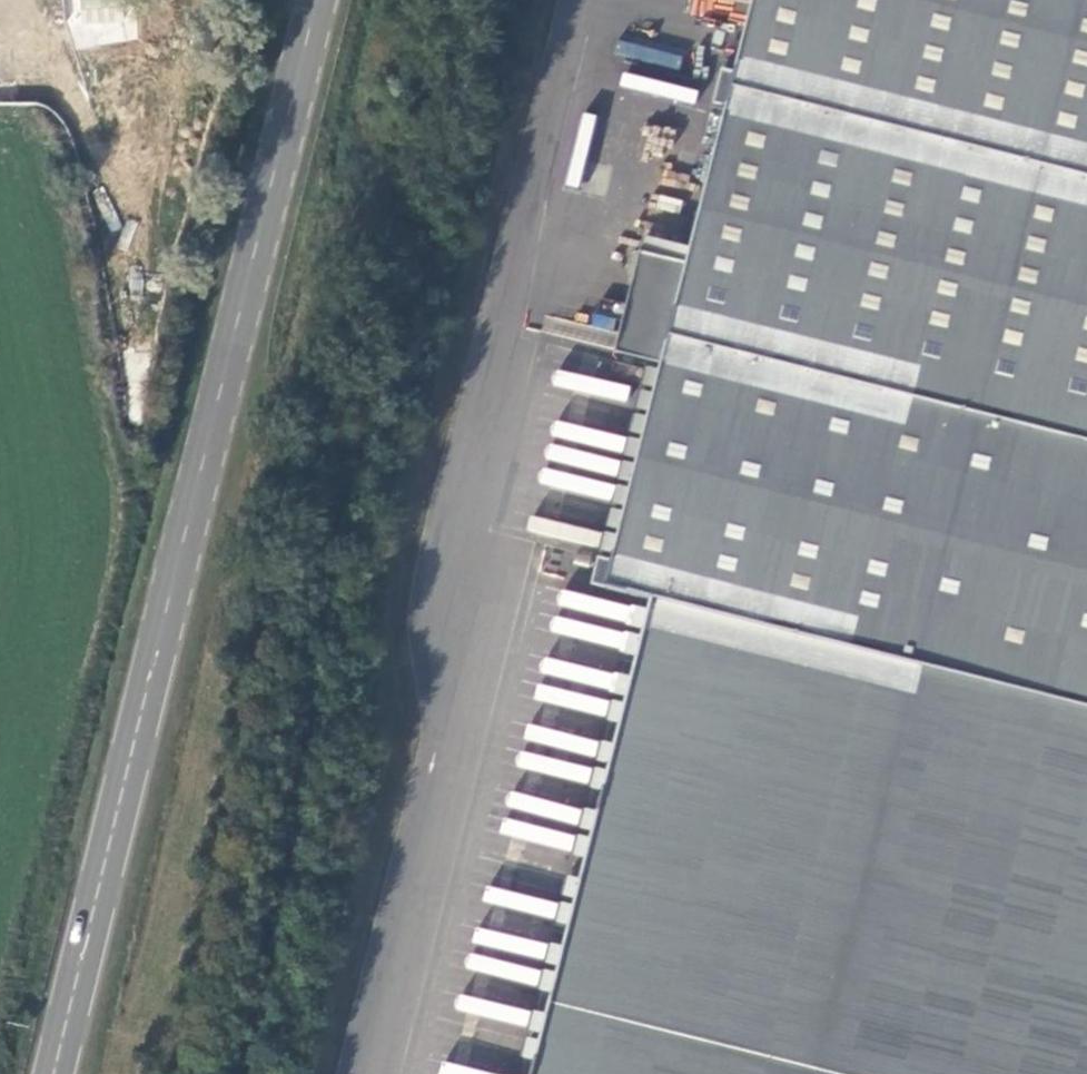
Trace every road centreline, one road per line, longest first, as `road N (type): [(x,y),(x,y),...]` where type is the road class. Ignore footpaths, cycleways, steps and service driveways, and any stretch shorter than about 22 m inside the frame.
road 1 (primary): [(313,0),(52,1073)]

